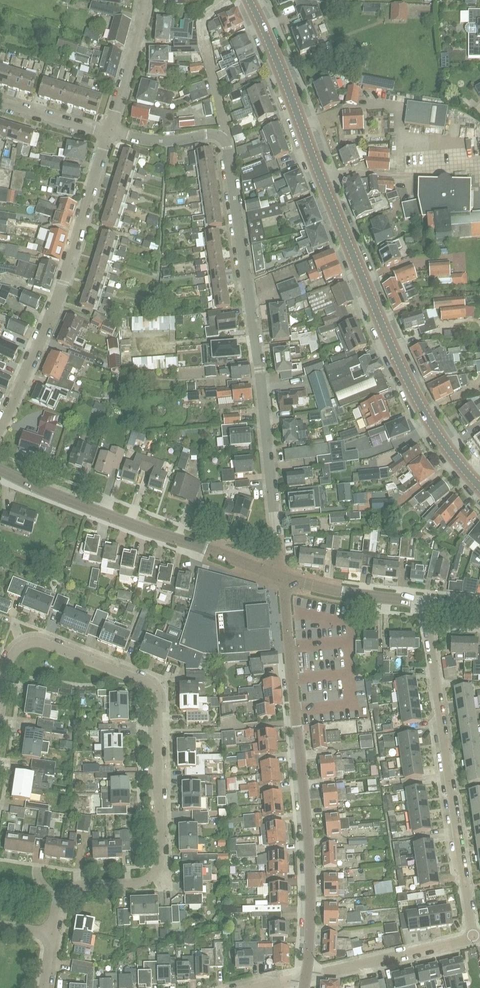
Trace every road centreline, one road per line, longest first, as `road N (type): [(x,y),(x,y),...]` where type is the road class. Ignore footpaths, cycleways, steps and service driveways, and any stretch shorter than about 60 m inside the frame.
road 1 (residential): [(479,485),(438,438),(404,376),(249,0)]
road 2 (residential): [(54,936),(69,890),(152,880),(162,867),(154,694),(149,685),(34,642),(10,659),(0,693)]
road 3 (residential): [(282,577),(226,135)]
road 4 (residential): [(306,977),(310,851),(282,577)]
road 5 (residential): [(474,938),(426,602)]
road 6 (residential): [(110,132),(61,286),(0,426)]
road 7 (tertiary): [(282,577),(0,468)]
road 8 (residential): [(306,977),(474,938)]
road 9 (tertiary): [(426,602),(282,577)]
road 10 (residential): [(147,0),(110,132)]

